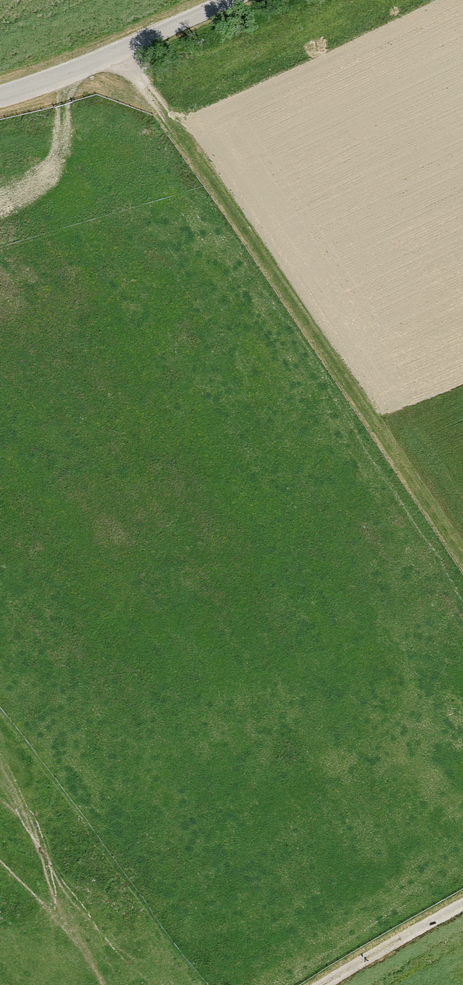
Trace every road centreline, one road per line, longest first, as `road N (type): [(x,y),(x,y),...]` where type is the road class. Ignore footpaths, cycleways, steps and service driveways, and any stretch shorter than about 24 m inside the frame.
road 1 (track): [(462,559),(117,52)]
road 2 (unclassified): [(0,97),(231,0)]
road 3 (track): [(324,984),(462,903)]

